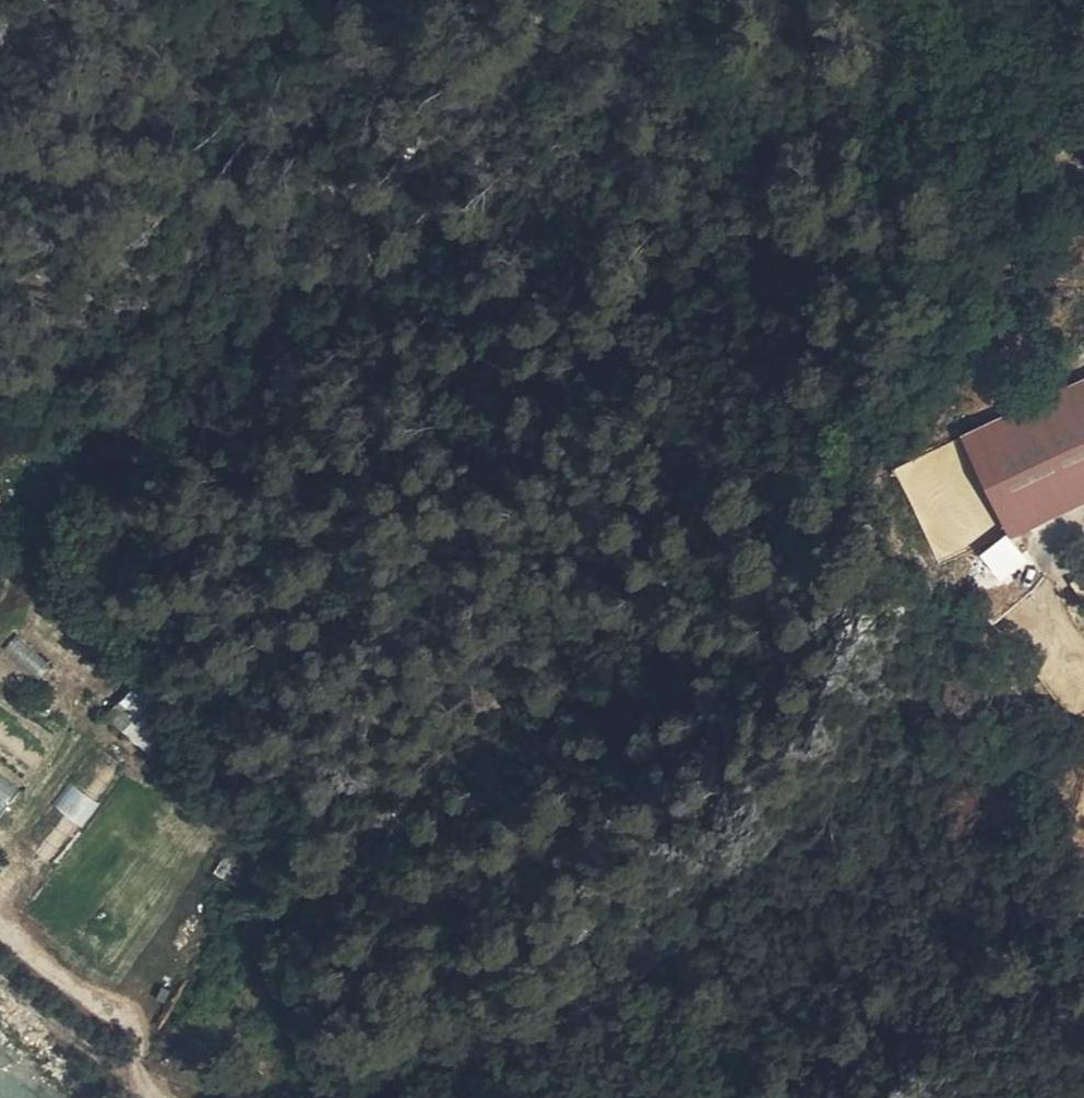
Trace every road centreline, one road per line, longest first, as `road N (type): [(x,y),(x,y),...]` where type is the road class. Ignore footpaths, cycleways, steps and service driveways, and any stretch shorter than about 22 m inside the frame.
road 1 (track): [(164,1097),(0,978)]
road 2 (track): [(1083,553),(1065,564),(1034,602),(1046,629),(1083,669)]

